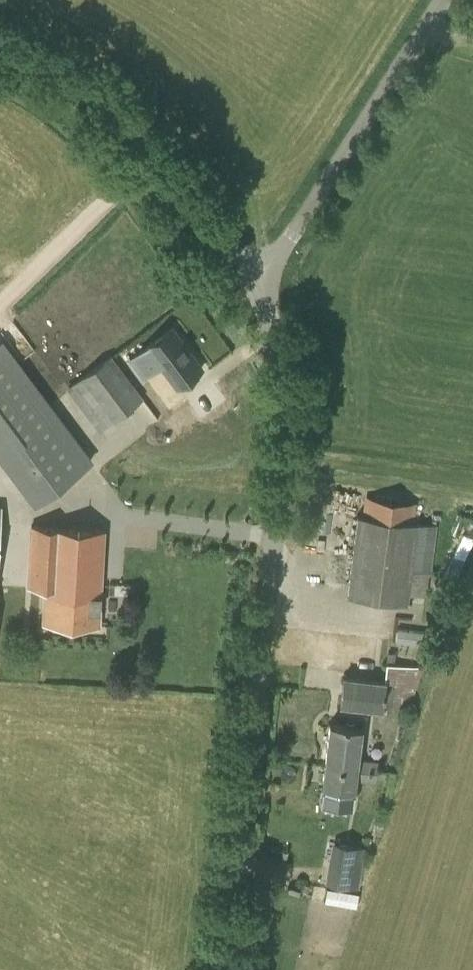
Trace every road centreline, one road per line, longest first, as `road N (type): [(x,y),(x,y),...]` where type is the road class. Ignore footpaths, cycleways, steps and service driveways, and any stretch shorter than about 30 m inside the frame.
road 1 (unclassified): [(221,969),(289,421),(258,288)]
road 2 (unclassified): [(258,288),(116,113),(0,42)]
road 3 (unclassified): [(258,288),(445,0)]

